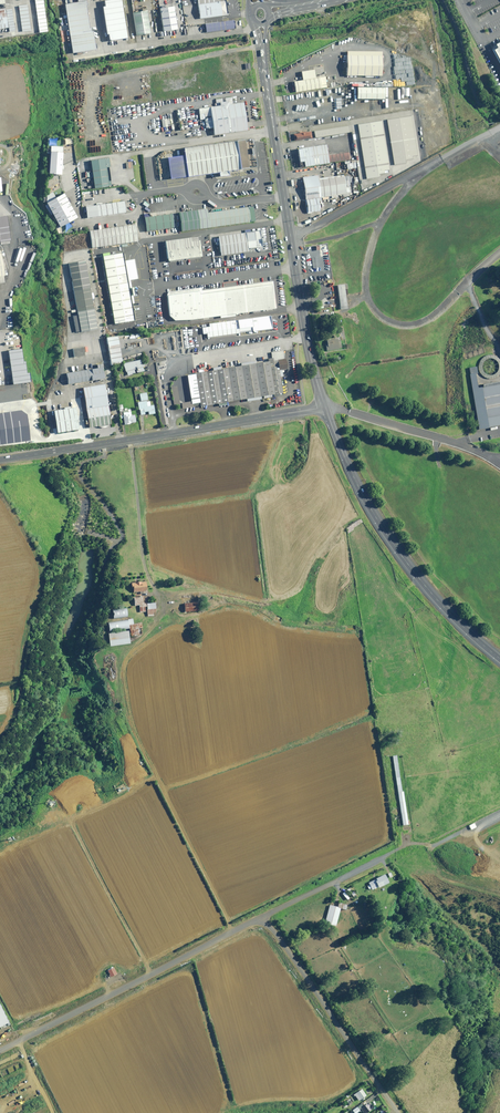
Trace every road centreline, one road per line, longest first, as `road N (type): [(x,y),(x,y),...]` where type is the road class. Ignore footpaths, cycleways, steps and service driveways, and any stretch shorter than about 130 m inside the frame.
road 1 (secondary): [(325,407),(263,48)]
road 2 (tertiary): [(325,407),(0,459)]
road 3 (secondary): [(499,659),(415,576),(368,515),(325,407)]
road 4 (unclassified): [(259,922),(0,1049)]
road 5 (unclassified): [(396,1112),(275,933),(259,922)]
road 6 (track): [(103,443),(103,457),(80,470),(122,534),(100,579)]
road 7 (unclassified): [(259,922),(381,860)]

